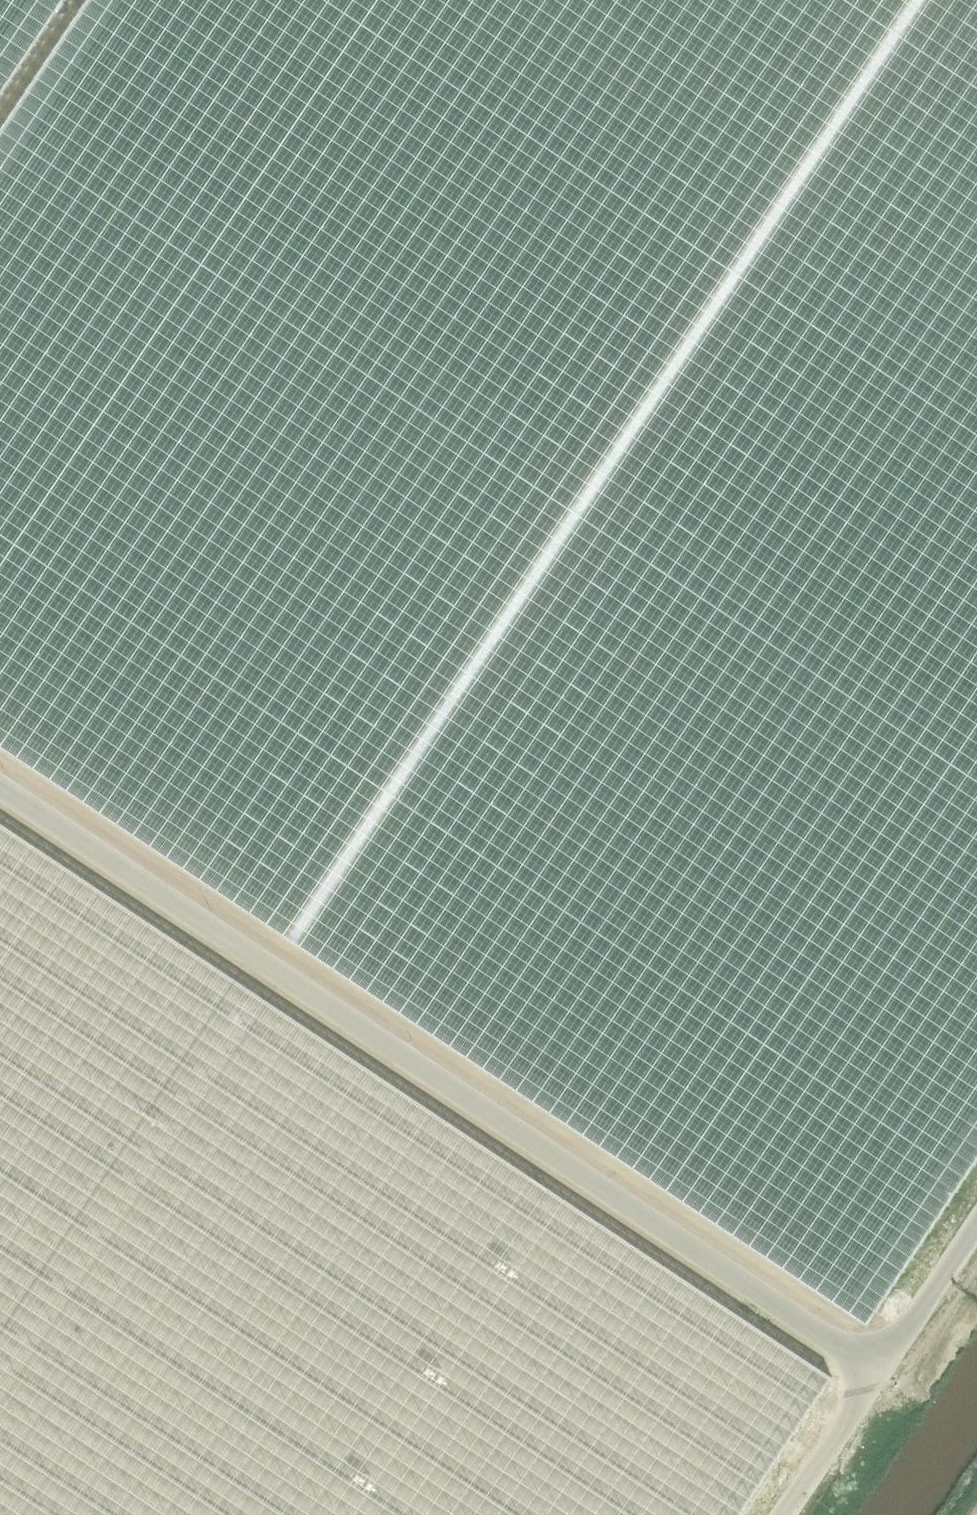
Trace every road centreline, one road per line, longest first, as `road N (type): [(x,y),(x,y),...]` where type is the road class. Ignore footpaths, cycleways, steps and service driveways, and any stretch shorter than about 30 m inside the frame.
road 1 (unclassified): [(879,1371),(0,788)]
road 2 (unclassified): [(879,1371),(976,1226)]
road 3 (unclassified): [(782,1514),(879,1371)]

